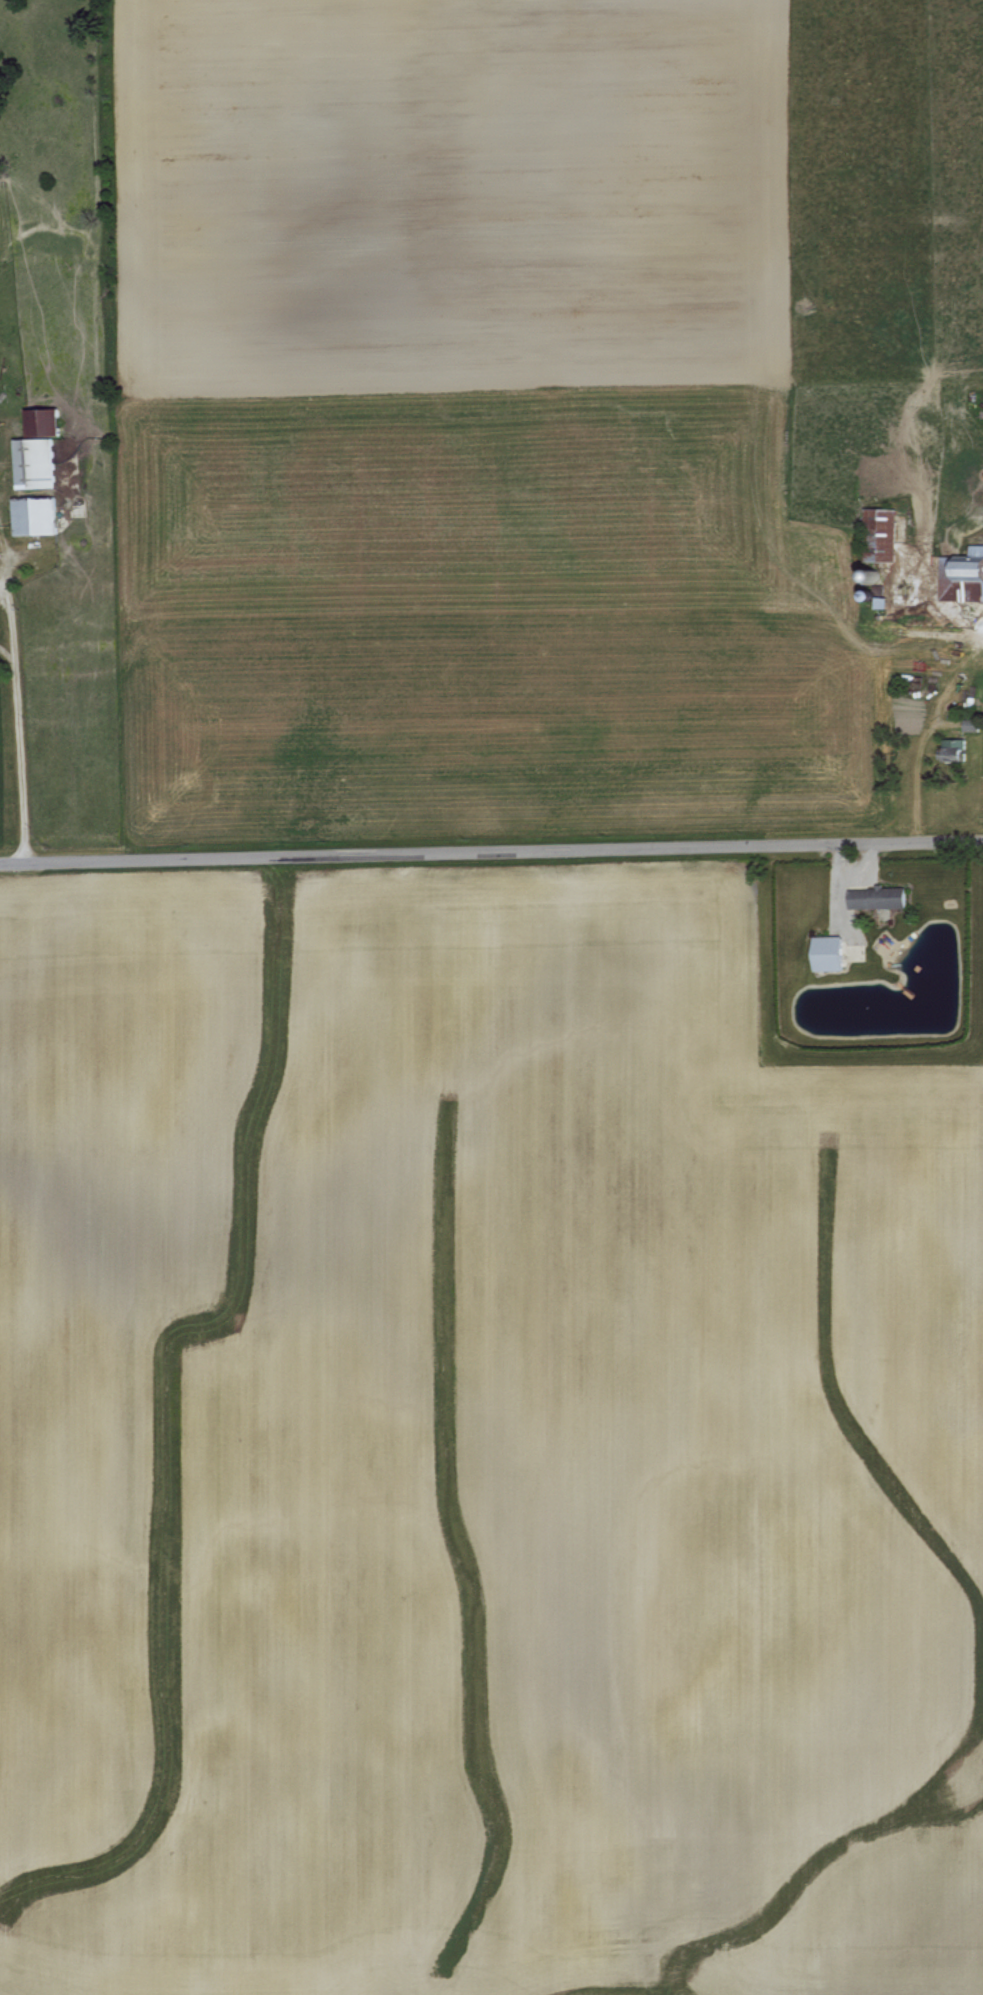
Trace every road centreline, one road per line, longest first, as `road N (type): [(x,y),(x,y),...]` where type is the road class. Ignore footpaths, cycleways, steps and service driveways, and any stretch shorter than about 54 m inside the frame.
road 1 (residential): [(0,861),(982,839)]

